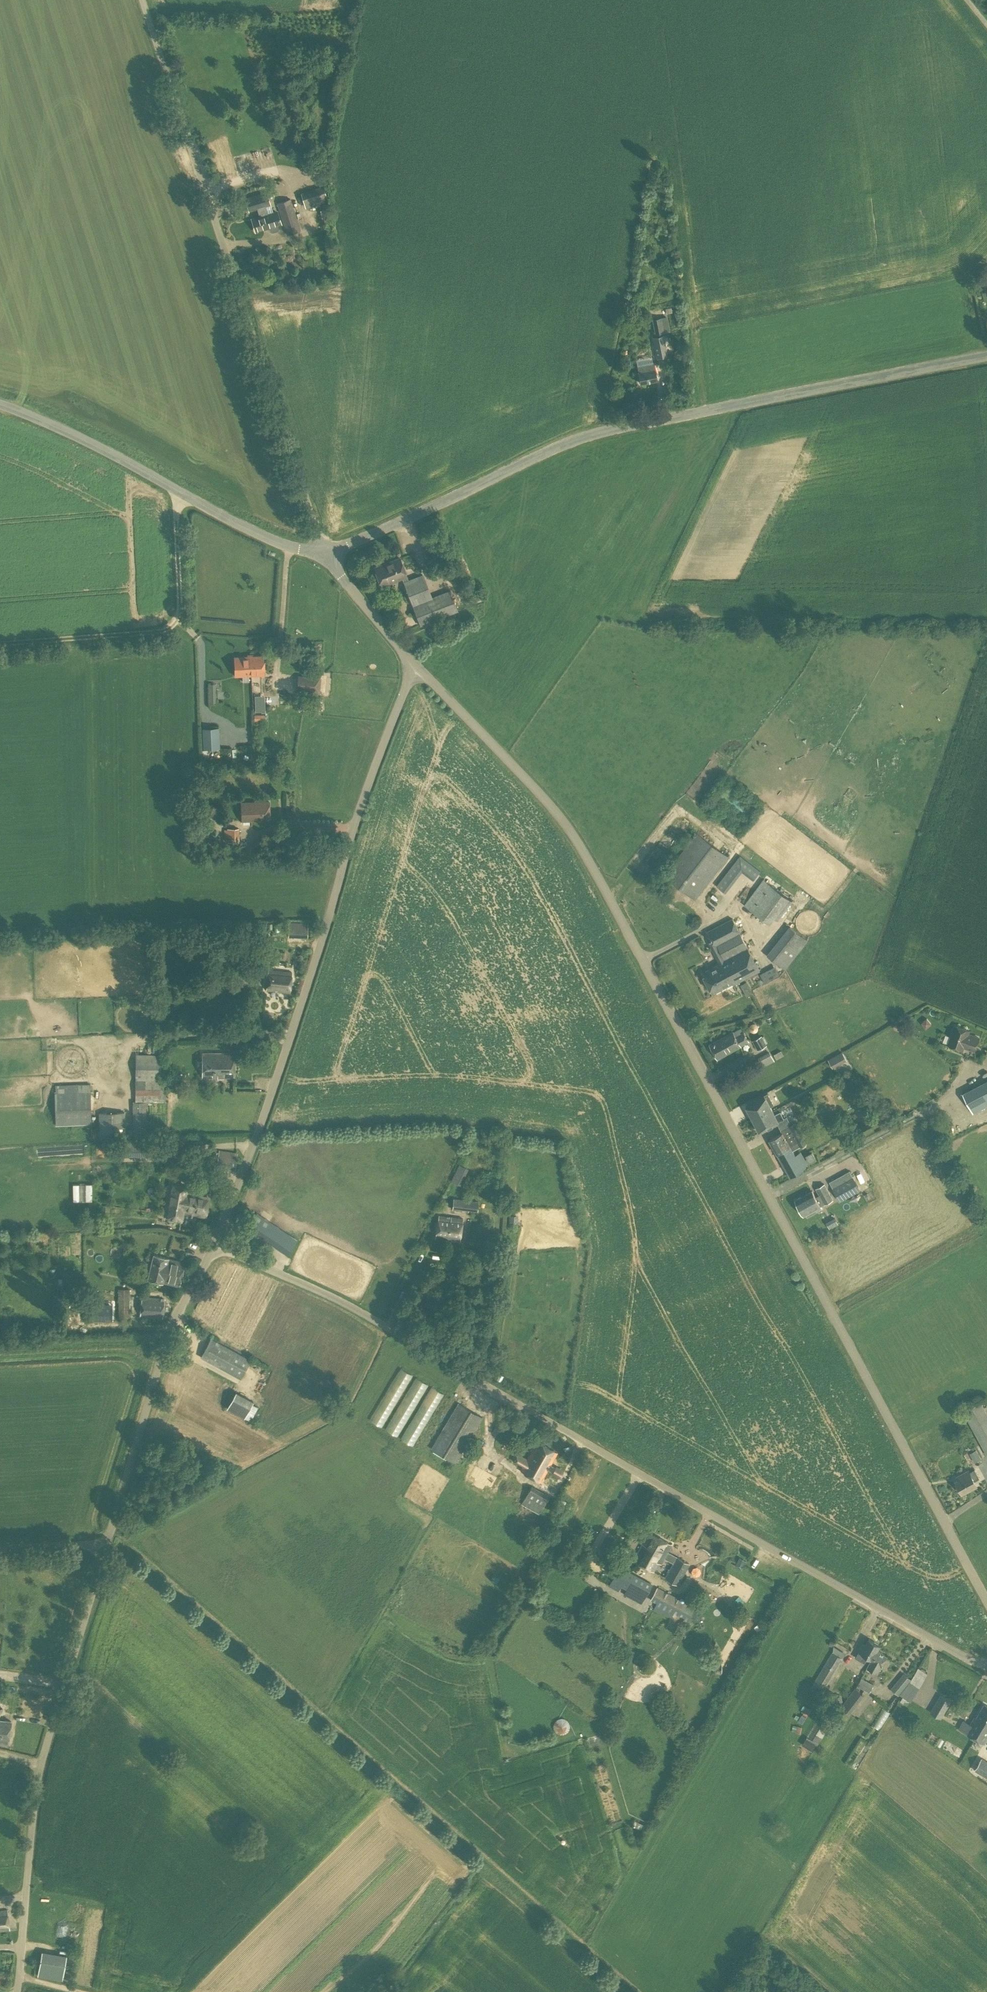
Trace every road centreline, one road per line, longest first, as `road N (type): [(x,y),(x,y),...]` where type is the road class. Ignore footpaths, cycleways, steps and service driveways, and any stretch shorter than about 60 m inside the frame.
road 1 (tertiary): [(986,1598),(585,855),(415,663)]
road 2 (unclassified): [(986,1661),(968,1659),(333,1297),(212,1245)]
road 3 (tertiary): [(324,551),(576,440),(986,358)]
road 4 (unclassified): [(212,1245),(264,1115),(415,663)]
road 5 (unclassified): [(324,551),(143,0)]
road 6 (unclassified): [(18,1991),(38,1772),(106,1545)]
road 7 (tertiary): [(324,551),(254,533),(102,450),(0,407)]
road 8 (unclassified): [(106,1545),(164,1353),(212,1245)]
road 9 (tertiary): [(415,663),(324,551)]

